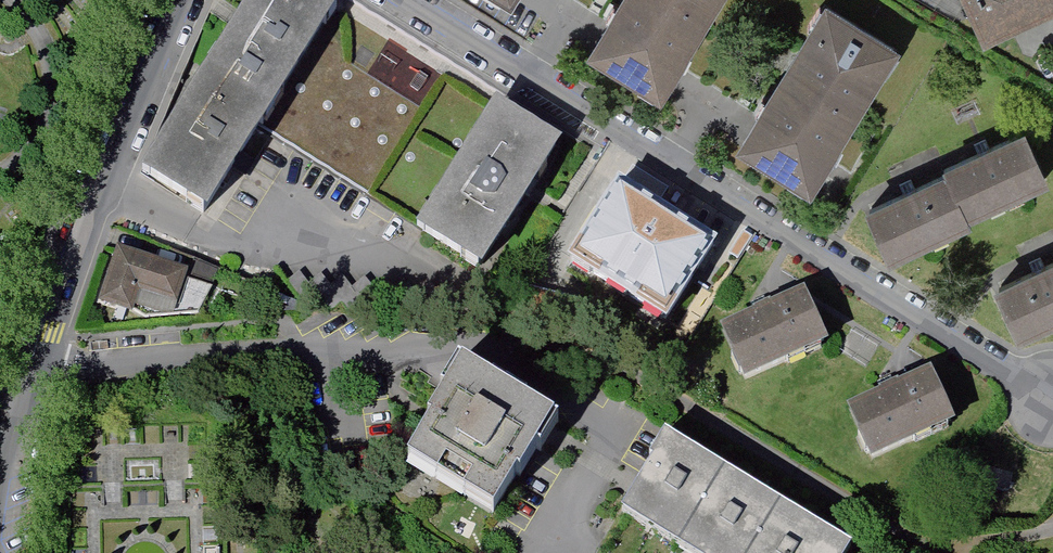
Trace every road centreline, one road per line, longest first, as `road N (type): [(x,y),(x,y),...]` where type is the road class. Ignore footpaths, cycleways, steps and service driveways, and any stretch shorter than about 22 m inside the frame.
road 1 (residential): [(412,0),(1052,403)]
road 2 (residential): [(0,496),(19,397),(41,362),(99,197),(183,0)]

